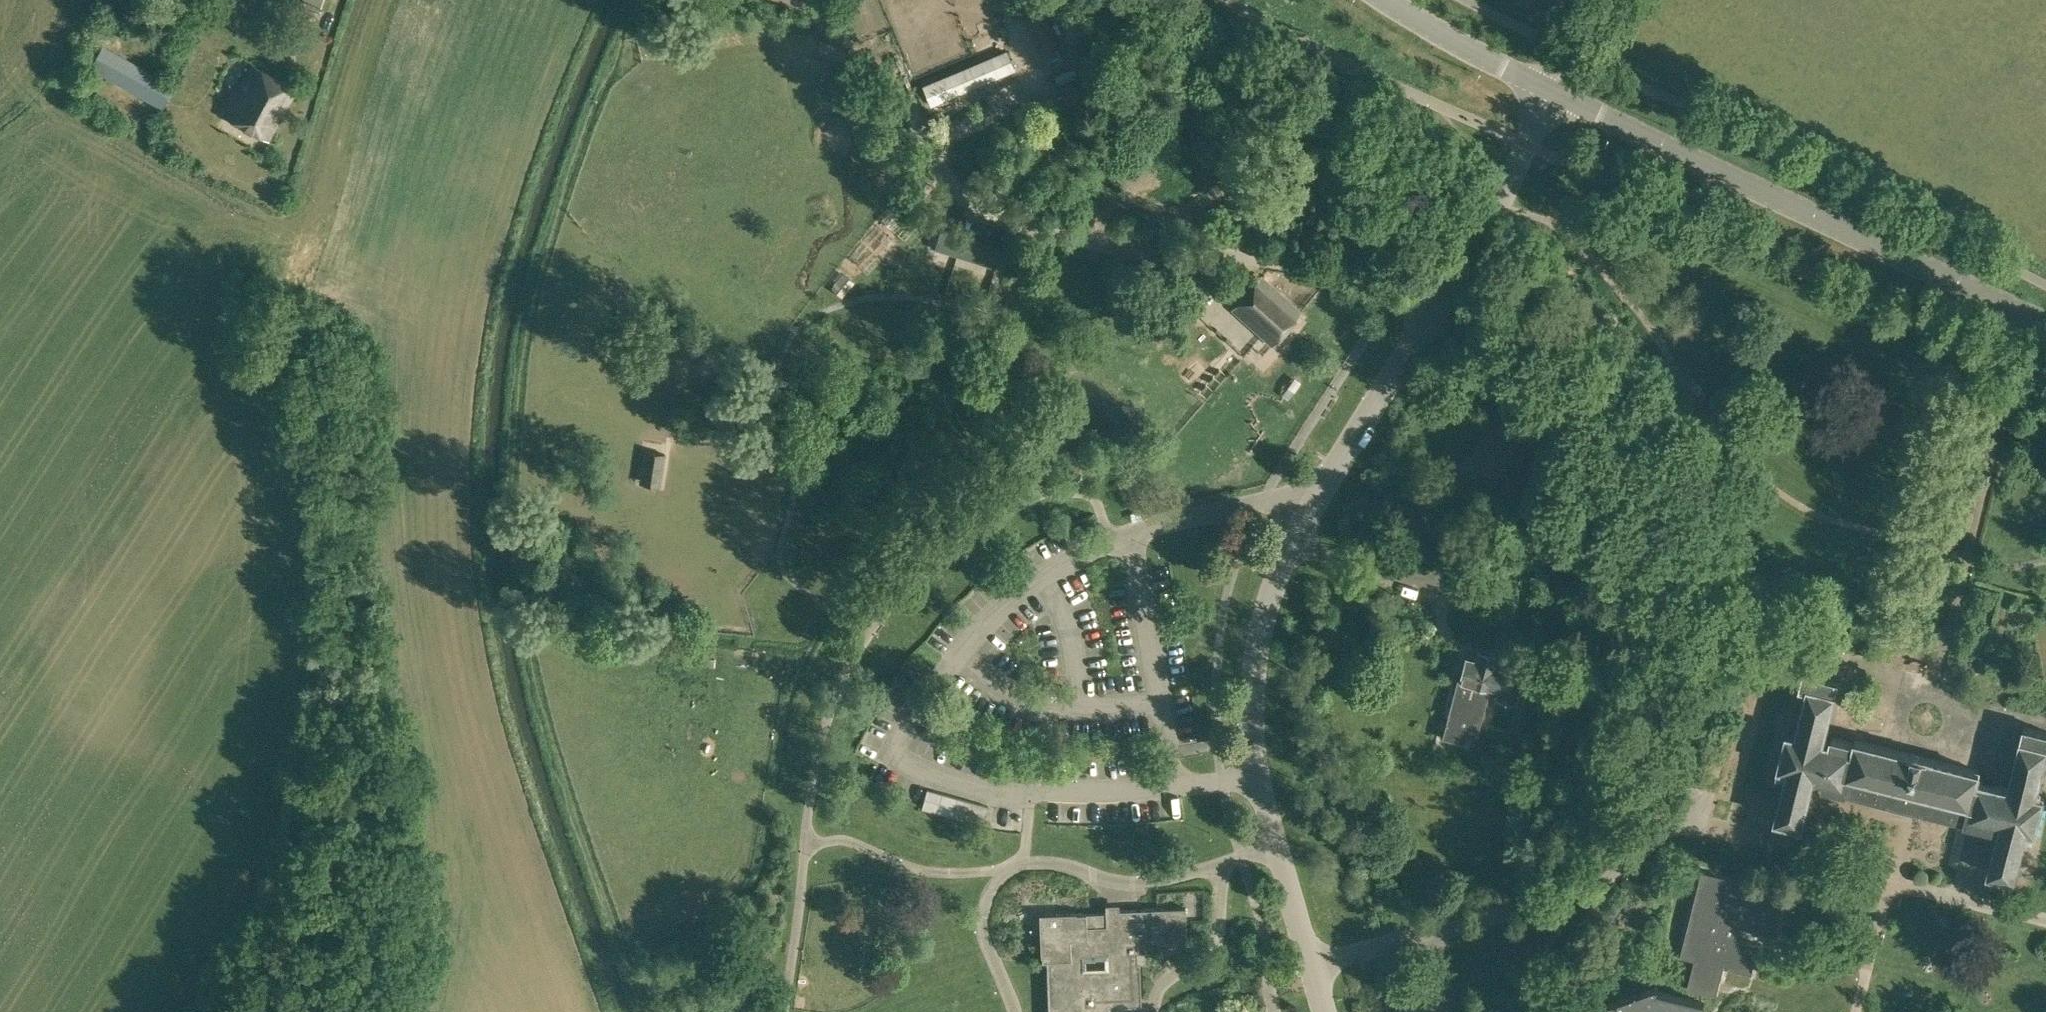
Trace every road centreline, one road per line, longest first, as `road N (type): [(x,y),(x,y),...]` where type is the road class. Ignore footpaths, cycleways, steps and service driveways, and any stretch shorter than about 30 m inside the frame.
road 1 (tertiary): [(2045,318),(1553,92),(1380,0)]

